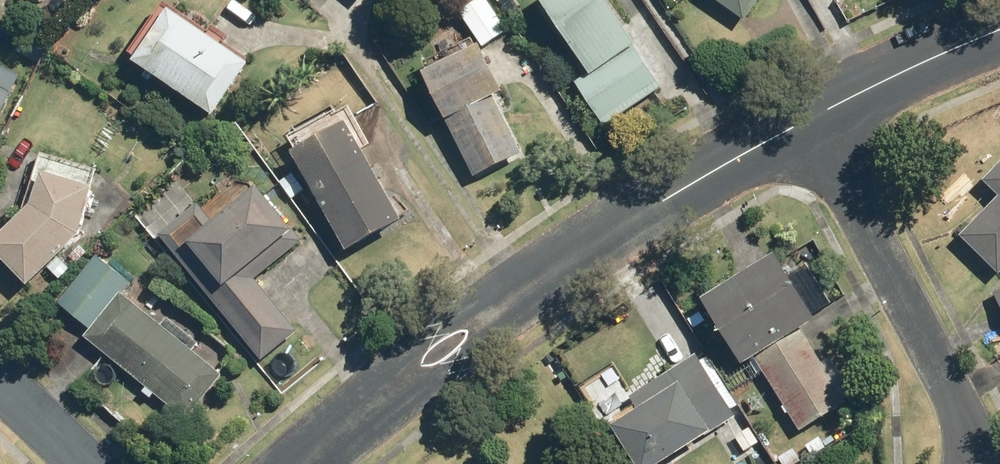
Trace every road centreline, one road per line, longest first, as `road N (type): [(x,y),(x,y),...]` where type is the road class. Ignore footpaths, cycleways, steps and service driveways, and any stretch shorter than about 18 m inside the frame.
road 1 (residential): [(305,463),(583,254),(734,157),(821,113)]
road 2 (residential): [(821,113),(974,441),(976,463)]
road 3 (residential): [(821,113),(999,30)]
road 4 (residential): [(0,379),(90,463)]

